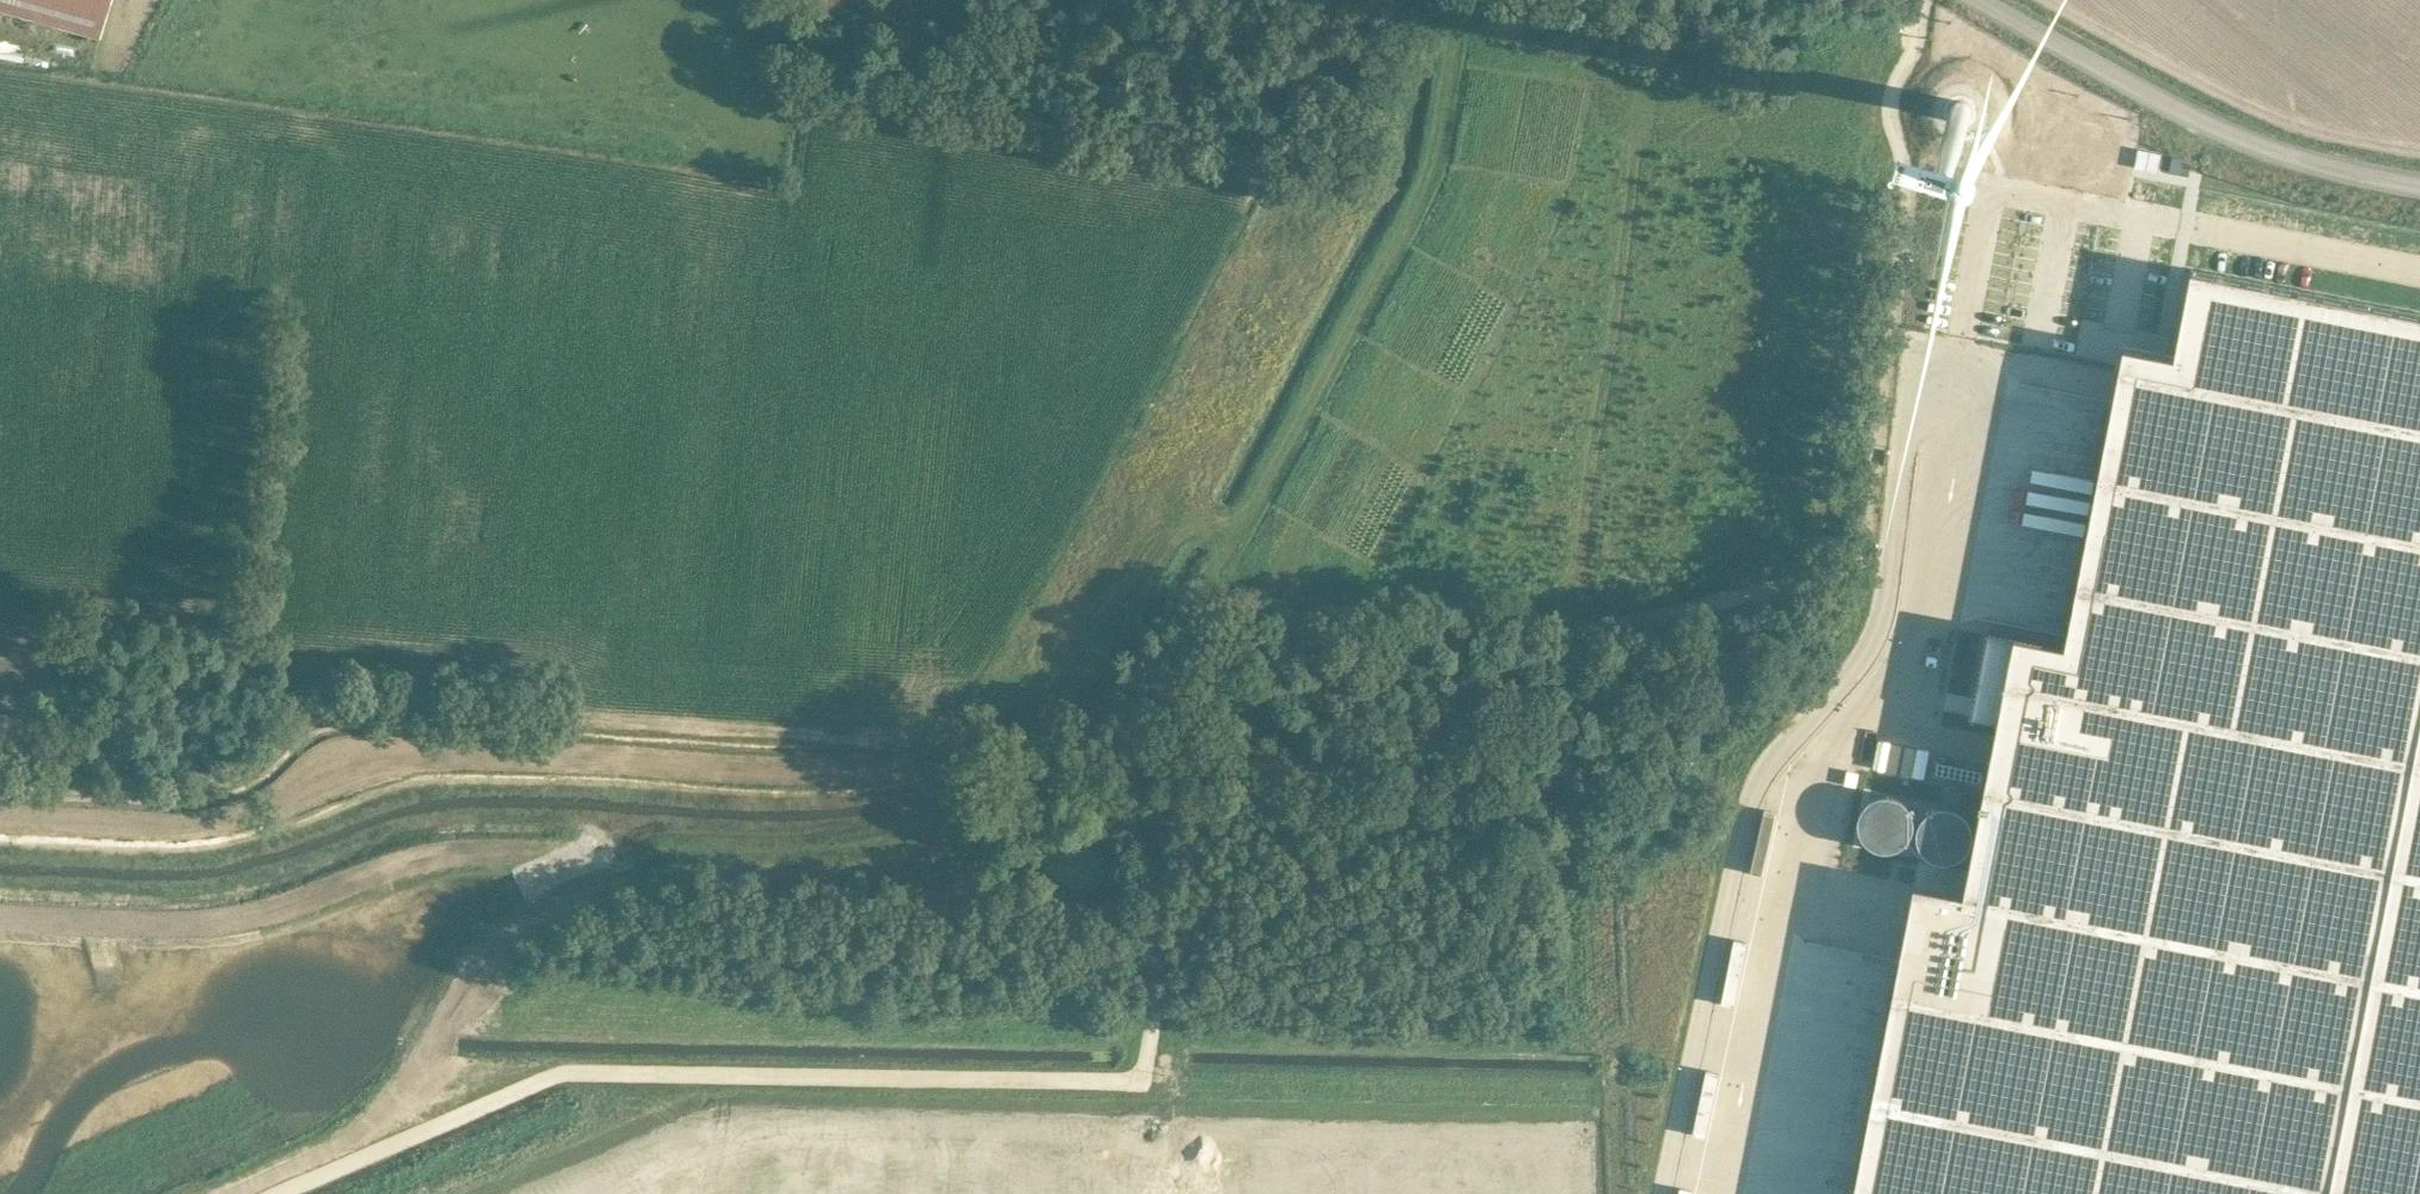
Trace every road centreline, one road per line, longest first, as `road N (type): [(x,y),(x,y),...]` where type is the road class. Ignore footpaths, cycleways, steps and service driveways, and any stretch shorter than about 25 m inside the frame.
road 1 (track): [(1908,0),(1849,524),(1827,570),(1767,603),(1646,624),(1532,658),(1440,704),(1362,764),(1333,770),(388,699),(321,706),(214,785),(0,778)]
road 2 (track): [(288,1193),(567,1072),(1137,1080),(1189,760)]
road 3 (track): [(1801,587),(1874,33),(1889,0)]
road 4 (track): [(2419,186),(2279,154),(1965,0)]

